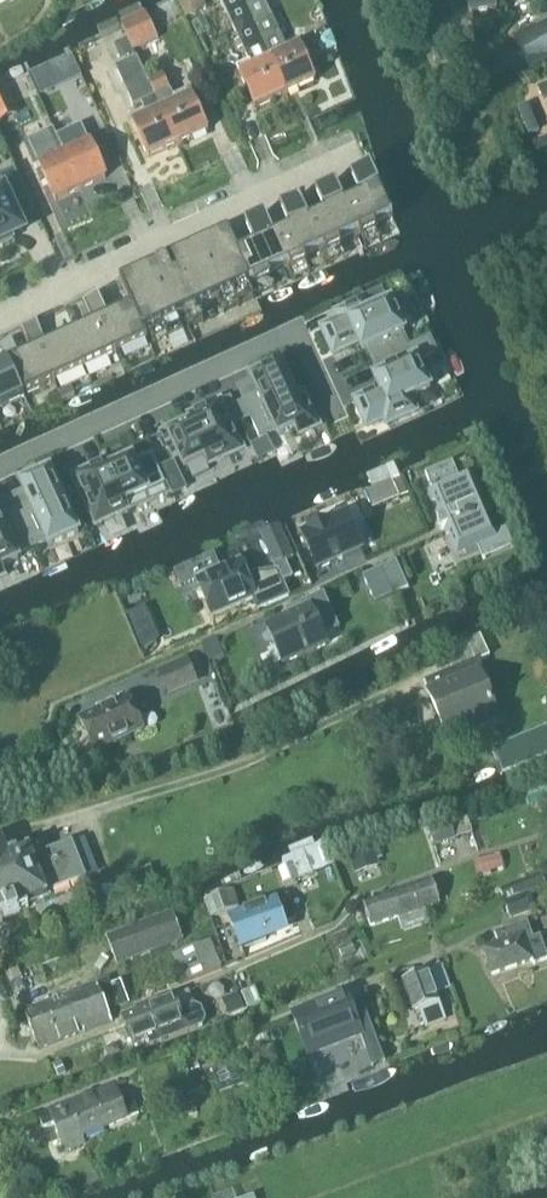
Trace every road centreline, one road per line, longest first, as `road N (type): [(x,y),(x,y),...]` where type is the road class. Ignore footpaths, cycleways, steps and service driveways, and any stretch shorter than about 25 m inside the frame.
road 1 (residential): [(0,468),(294,332),(331,412)]
road 2 (residential): [(0,312),(353,150)]

